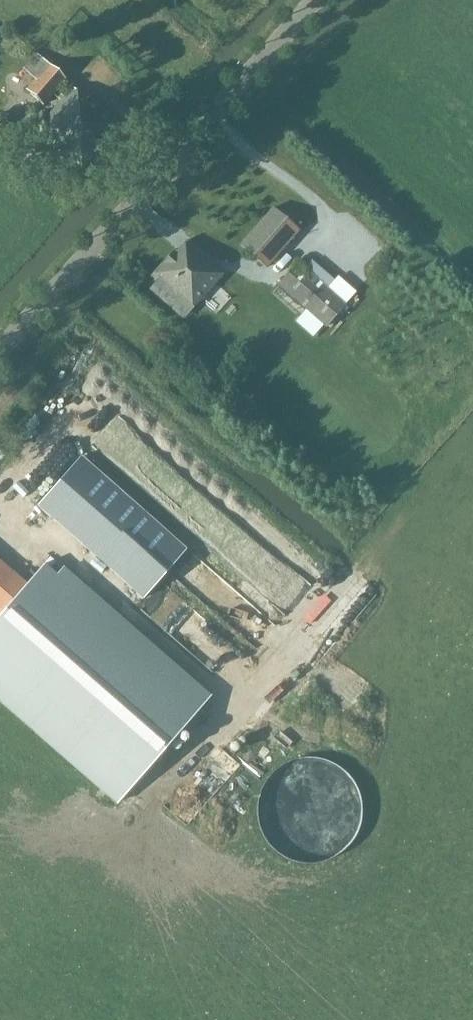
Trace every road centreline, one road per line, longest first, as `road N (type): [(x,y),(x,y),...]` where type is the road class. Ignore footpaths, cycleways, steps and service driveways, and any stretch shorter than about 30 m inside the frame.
road 1 (tertiary): [(0,355),(318,0)]

